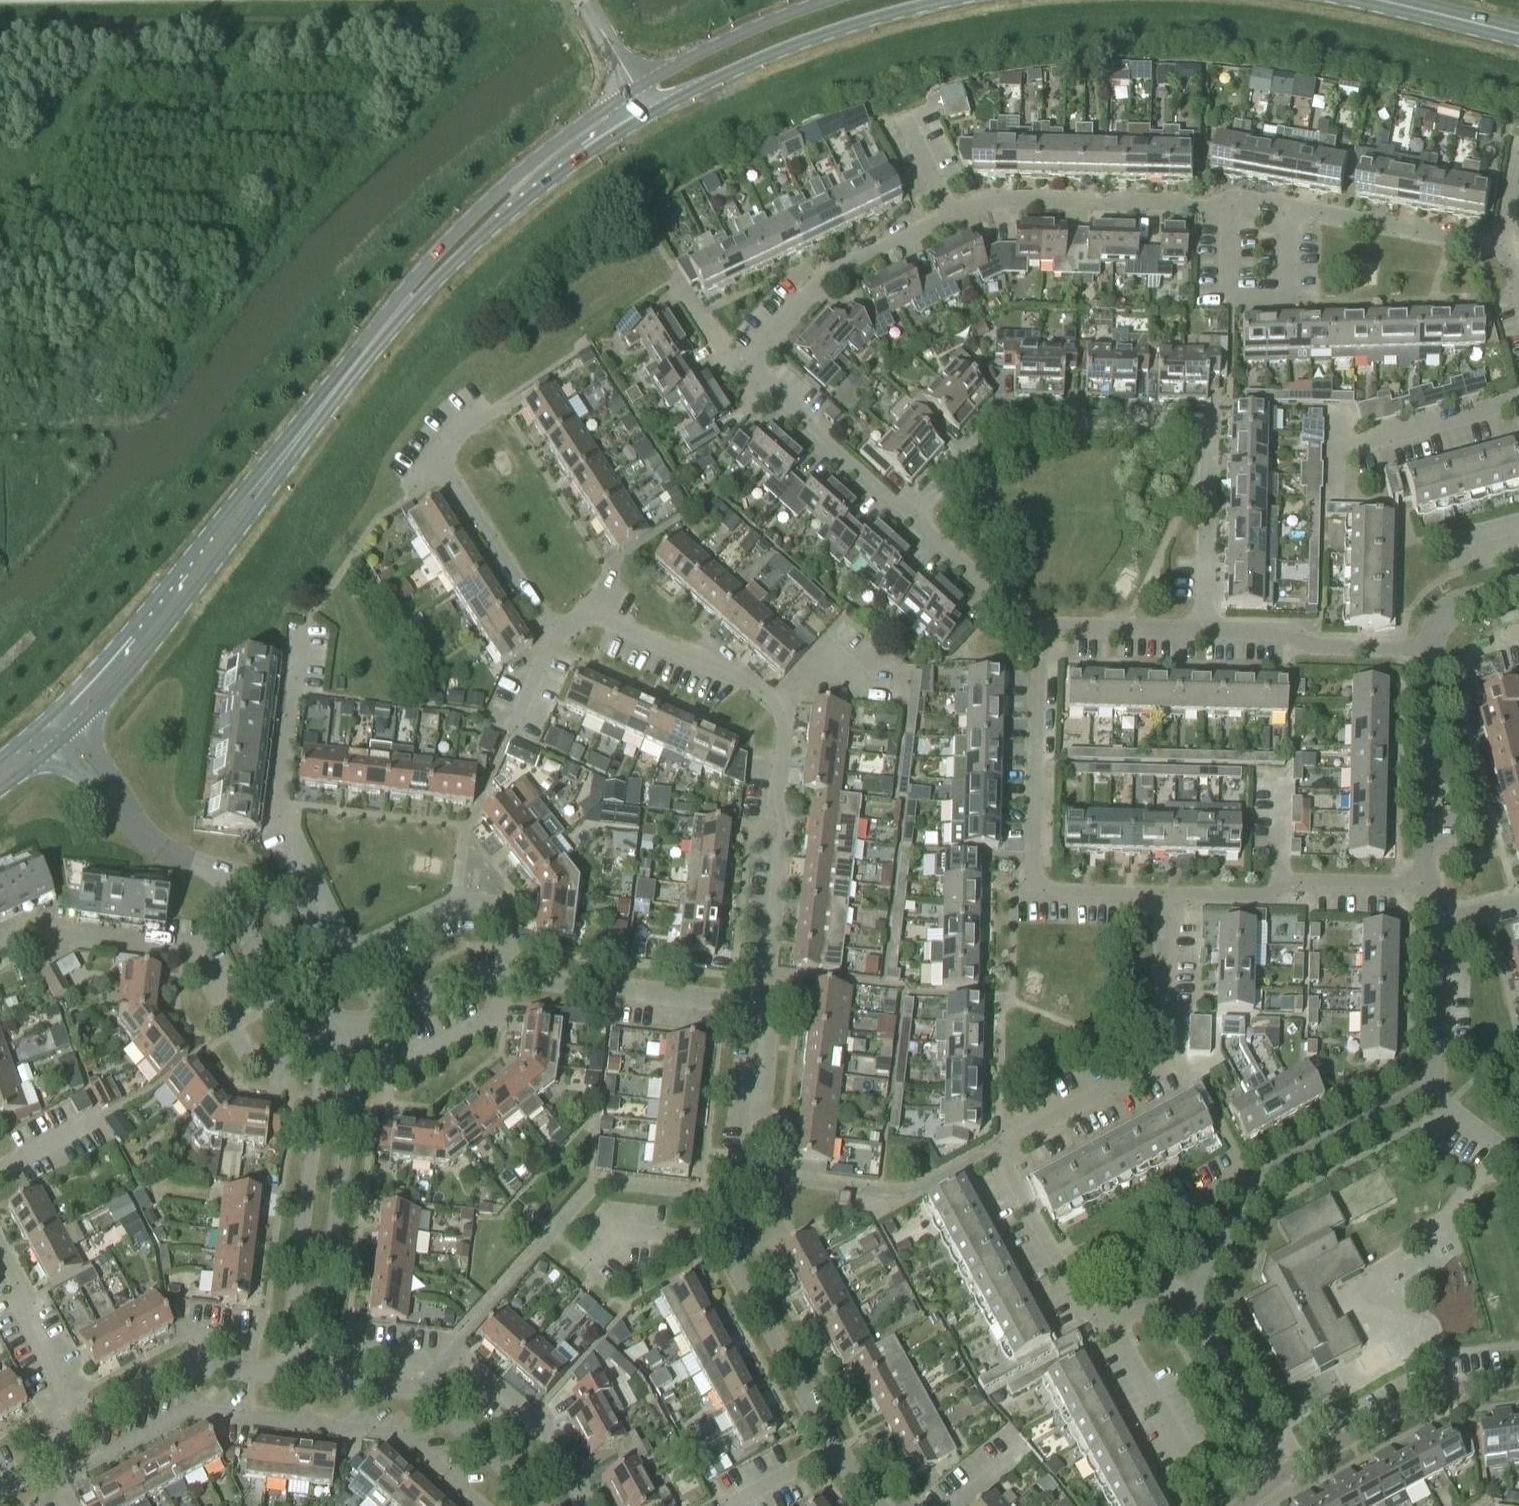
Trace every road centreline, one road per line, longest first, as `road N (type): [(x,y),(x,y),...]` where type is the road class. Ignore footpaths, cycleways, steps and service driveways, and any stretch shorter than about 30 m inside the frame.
road 1 (residential): [(1499,246),(1245,201),(1208,208),(991,201),(951,216),(827,276),(764,344),(755,365),(766,387),(912,518)]
road 2 (residential): [(758,1007),(783,828),(776,799),(781,714),(750,683),(590,613),(559,625),(541,615),(437,453)]
road 3 (track): [(511,0),(497,46),(268,257),(124,419),(0,420)]
road 4 (residential): [(1168,1307),(1083,1313),(997,1153),(1160,1063),(1164,895)]
road 5 (residential): [(501,976),(505,919),(477,901),(456,903),(349,953),(277,803),(299,632)]
road 6 (residential): [(880,1505),(840,1460),(728,1254),(734,1200),(751,1178),(770,1023),(758,1007)]
road 7 (residential): [(1203,632),(1206,424),(1002,419),(912,518)]
road 8 (residential): [(1041,628),(1033,891),(1164,895)]
road 9 (secondary): [(63,737),(153,643),(258,505),(303,431)]
road 10 (secondary): [(303,431),(46,719)]
road 11 (secondary): [(636,89),(549,148),(468,220),(406,289),(366,350)]
road 12 (secondary): [(366,350),(509,213),(650,114)]
road 13 (residential): [(307,1050),(277,1059),(251,1052),(190,952),(22,929),(0,939)]
road 14 (unclassified): [(316,1378),(351,1088),(335,1037)]
road 15 (residential): [(1188,1306),(1256,1182),(1425,1091)]
road 16 (unclassified): [(307,1050),(318,1097),(284,1375)]
road 17 (secondary): [(650,114),(798,43),(949,0)]
road 18 (residential): [(534,1505),(535,1495),(419,1390),(316,1378)]
road 19 (residential): [(1164,895),(1262,897),(1300,882),(1424,884)]
road 20 (residential): [(1281,1475),(1434,1391),(1518,1379)]
road 21 (residential): [(501,976),(758,1007)]
road 22 (unclassified): [(335,1037),(262,886),(242,873),(192,862)]
road 23 (residential): [(1424,884),(1428,649)]
road 24 (residential): [(1203,632),(1291,634),(1310,647),(1428,649)]
road 25 (unclassified): [(192,862),(227,889),(307,1050)]
road 26 (residential): [(284,1375),(187,1364),(80,1420)]
road 27 (secondary): [(828,0),(740,33),(636,89)]
road 28 (residential): [(1281,1475),(1188,1306)]
road 29 (residential): [(80,1420),(24,1316),(23,1293),(0,1249)]
road 30 (unclassified): [(192,862),(143,834),(63,737)]
road 31 (residential): [(1425,1091),(1434,1070),(1440,922)]
road 32 (residential): [(912,518),(1041,628)]
road 33 (residential): [(1041,628),(1203,632)]
road 34 (residential): [(501,976),(488,1022),(388,1070)]
road 35 (secondary): [(1518,35),(1378,0)]
road 36 (residential): [(378,1017),(465,976),(501,976)]
road 37 (residential): [(1428,649),(1442,616),(1456,604),(1518,584)]

